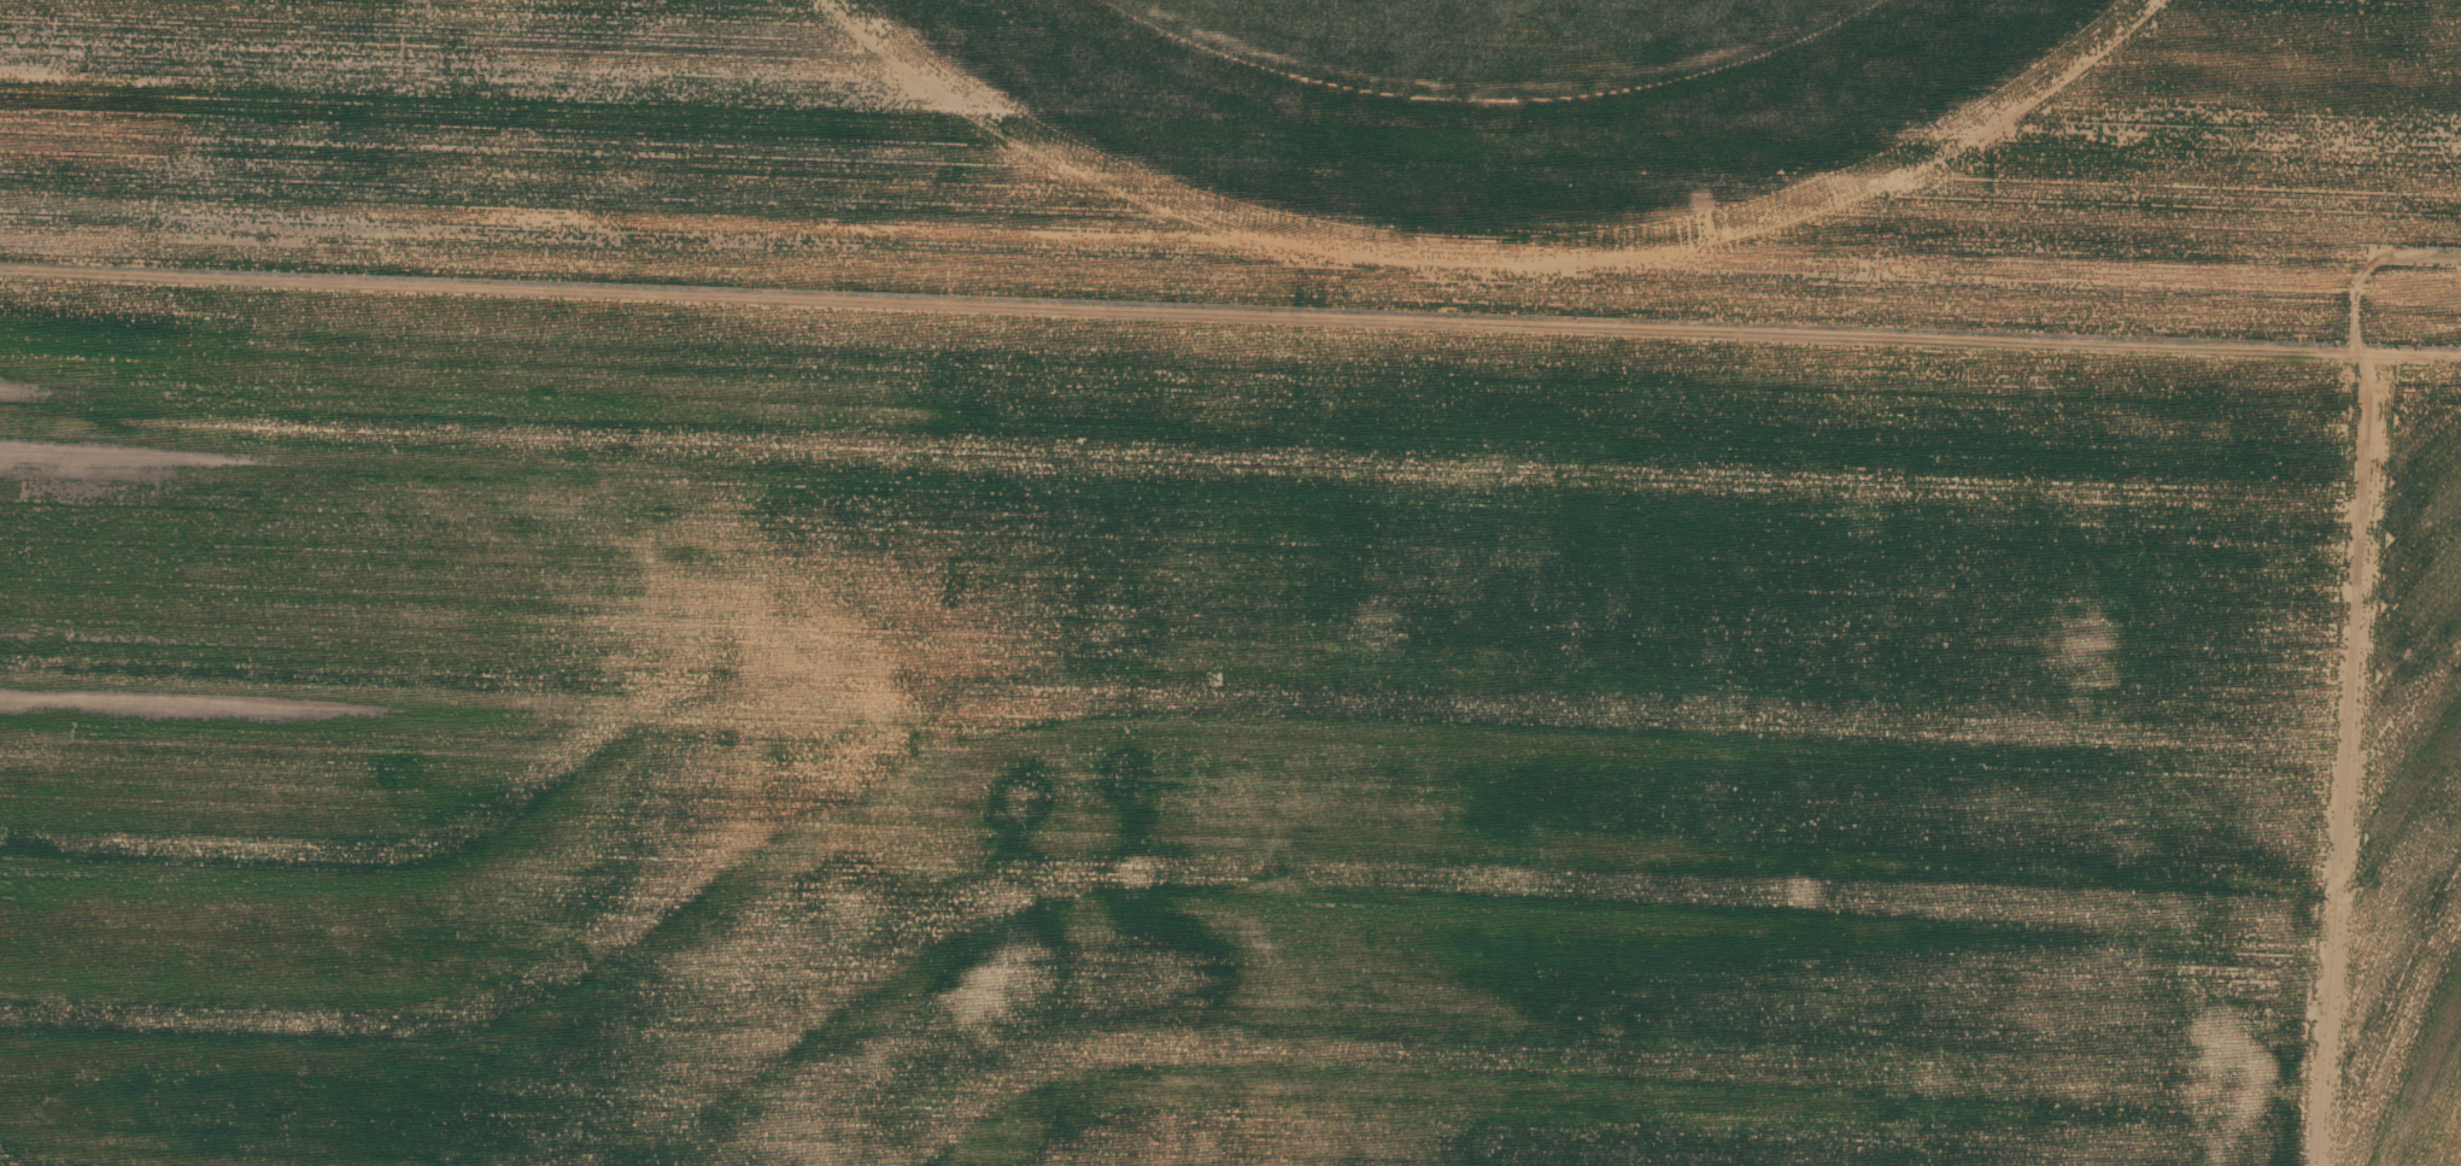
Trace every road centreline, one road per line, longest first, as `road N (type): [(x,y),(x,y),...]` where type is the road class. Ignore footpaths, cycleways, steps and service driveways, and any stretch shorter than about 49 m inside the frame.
road 1 (residential): [(2263,1165),(2299,497)]

